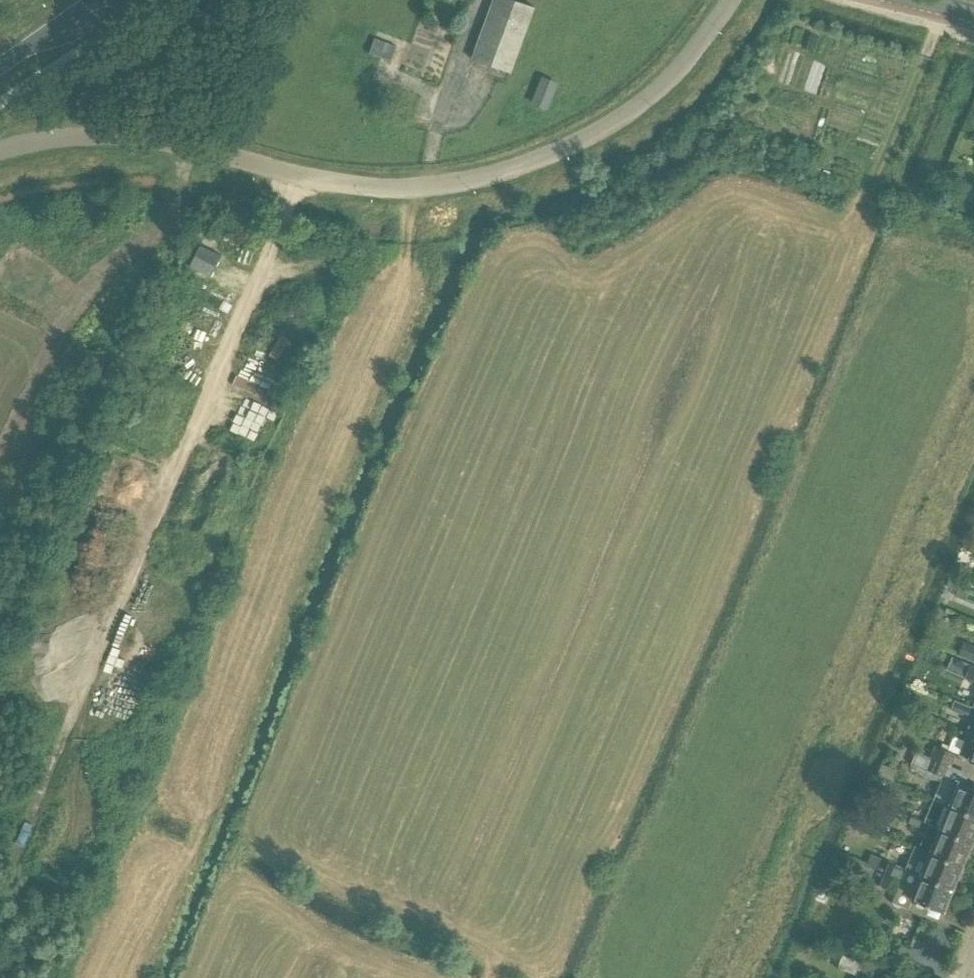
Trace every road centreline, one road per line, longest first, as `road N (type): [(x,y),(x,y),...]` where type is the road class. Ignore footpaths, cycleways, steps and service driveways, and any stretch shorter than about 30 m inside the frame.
road 1 (unclassified): [(204,148),(356,186),(414,187),(490,175),(546,157),(649,96),(731,0)]

